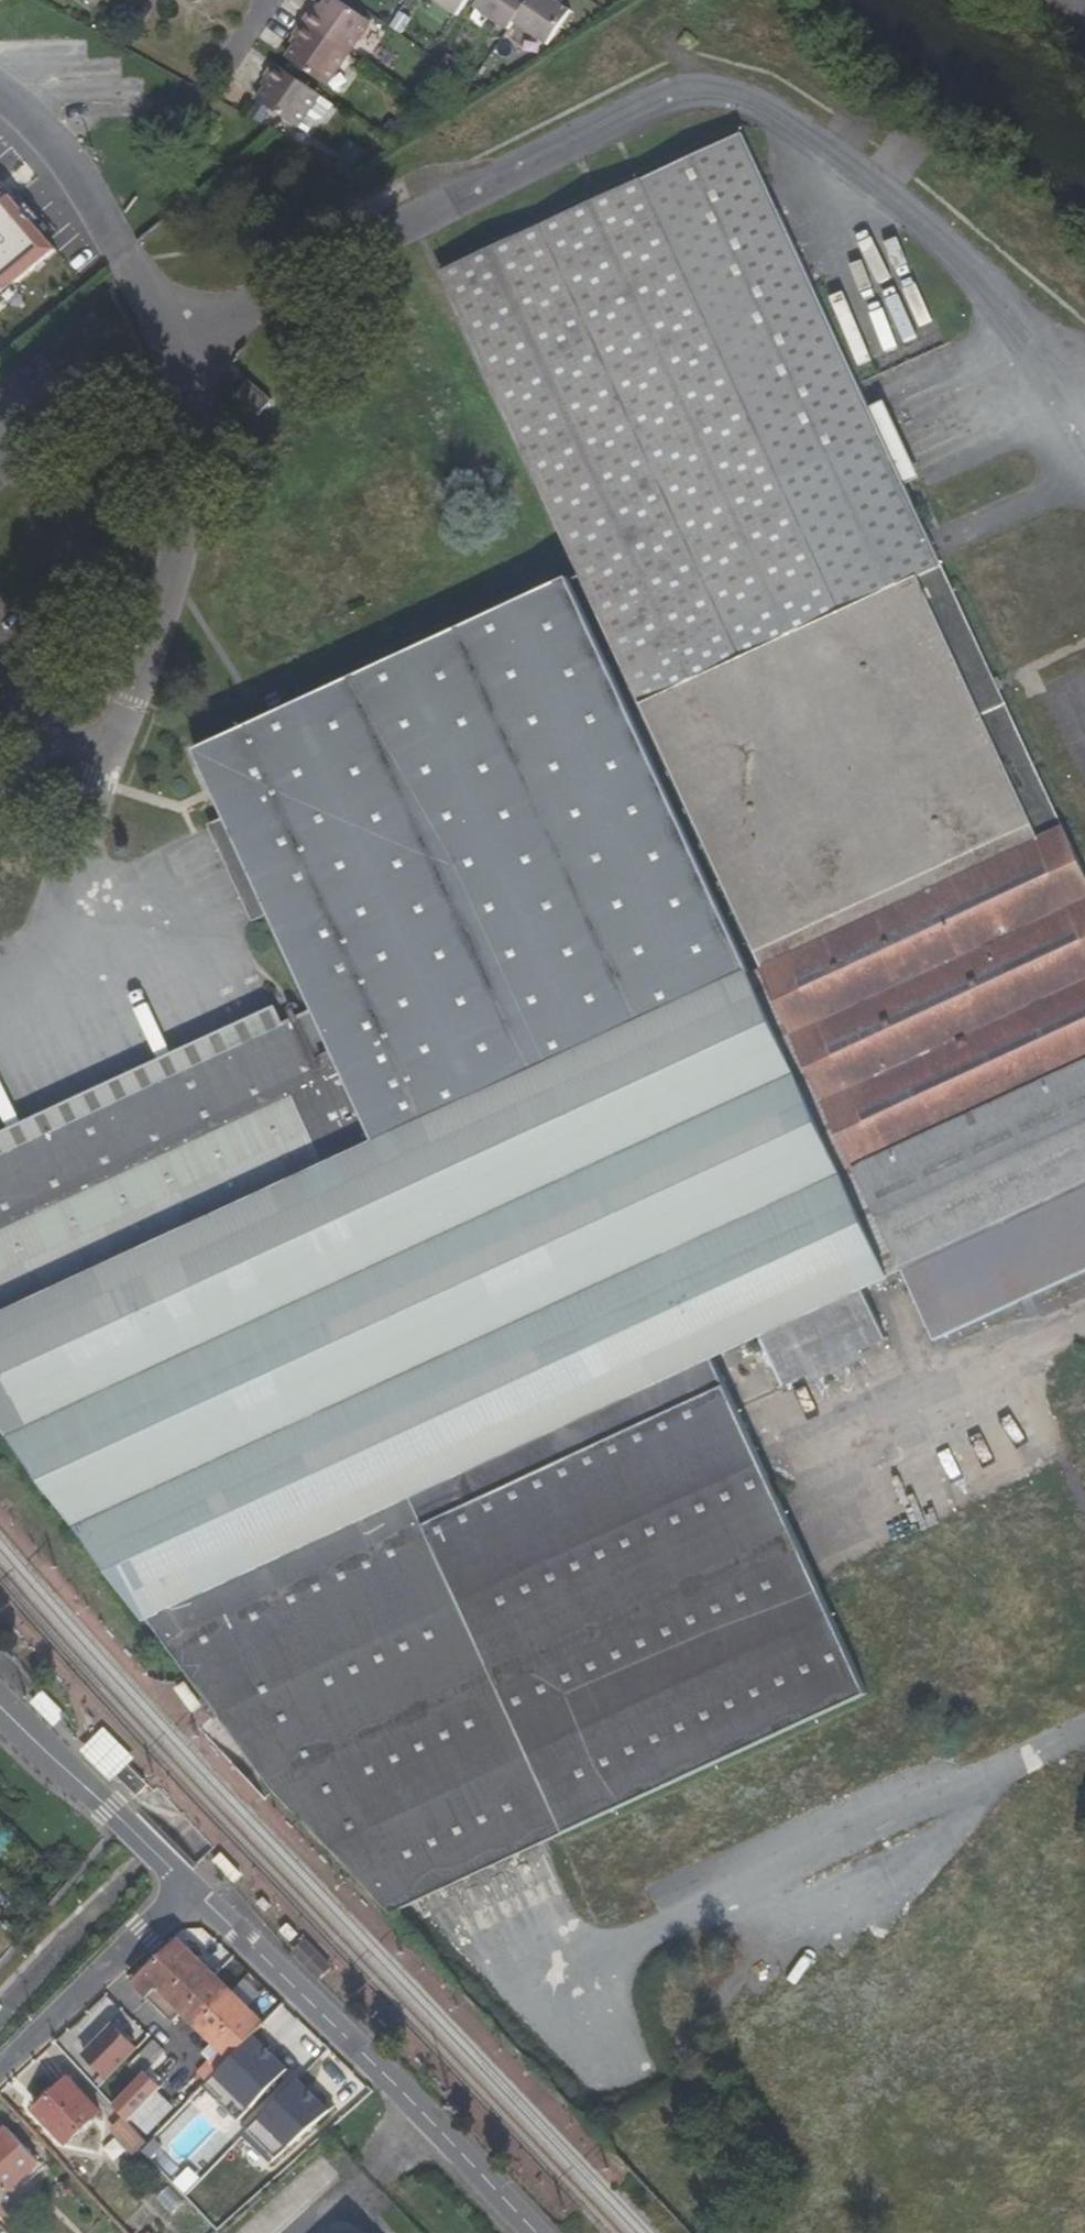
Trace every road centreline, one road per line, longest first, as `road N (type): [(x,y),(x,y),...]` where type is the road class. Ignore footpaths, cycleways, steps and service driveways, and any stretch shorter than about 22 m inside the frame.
road 1 (tertiary): [(193,1889),(536,2232)]
road 2 (residential): [(0,92),(33,116),(78,173),(175,336)]
road 3 (tertiary): [(0,1703),(193,1889)]
road 4 (residential): [(0,2071),(193,1889)]

